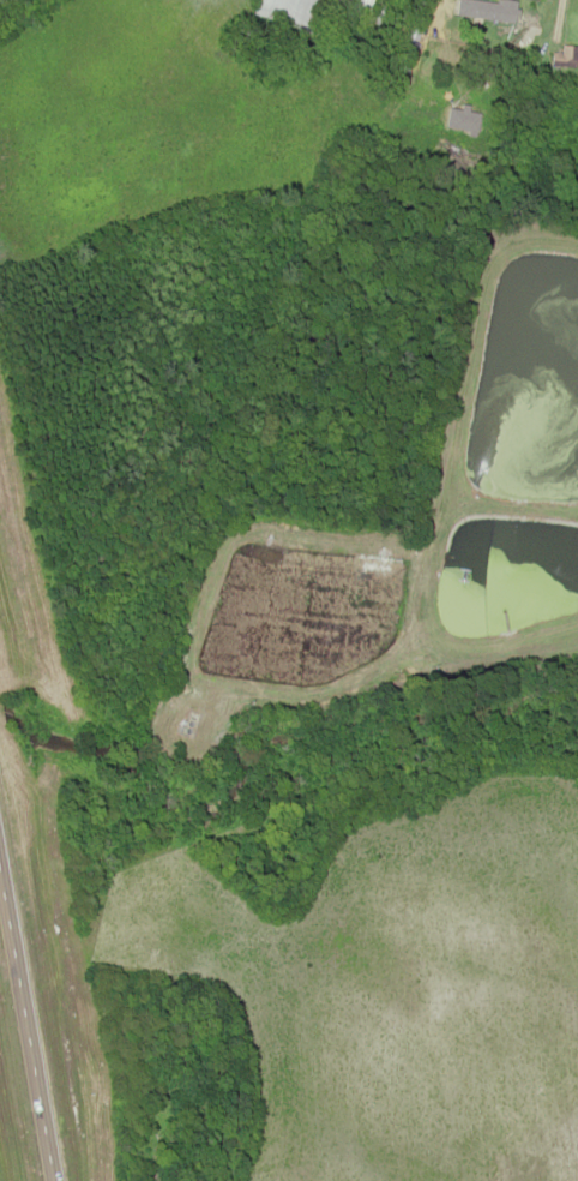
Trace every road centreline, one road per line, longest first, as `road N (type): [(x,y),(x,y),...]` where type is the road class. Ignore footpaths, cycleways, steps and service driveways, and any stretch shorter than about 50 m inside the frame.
road 1 (trunk): [(54,1180),(0,872)]

